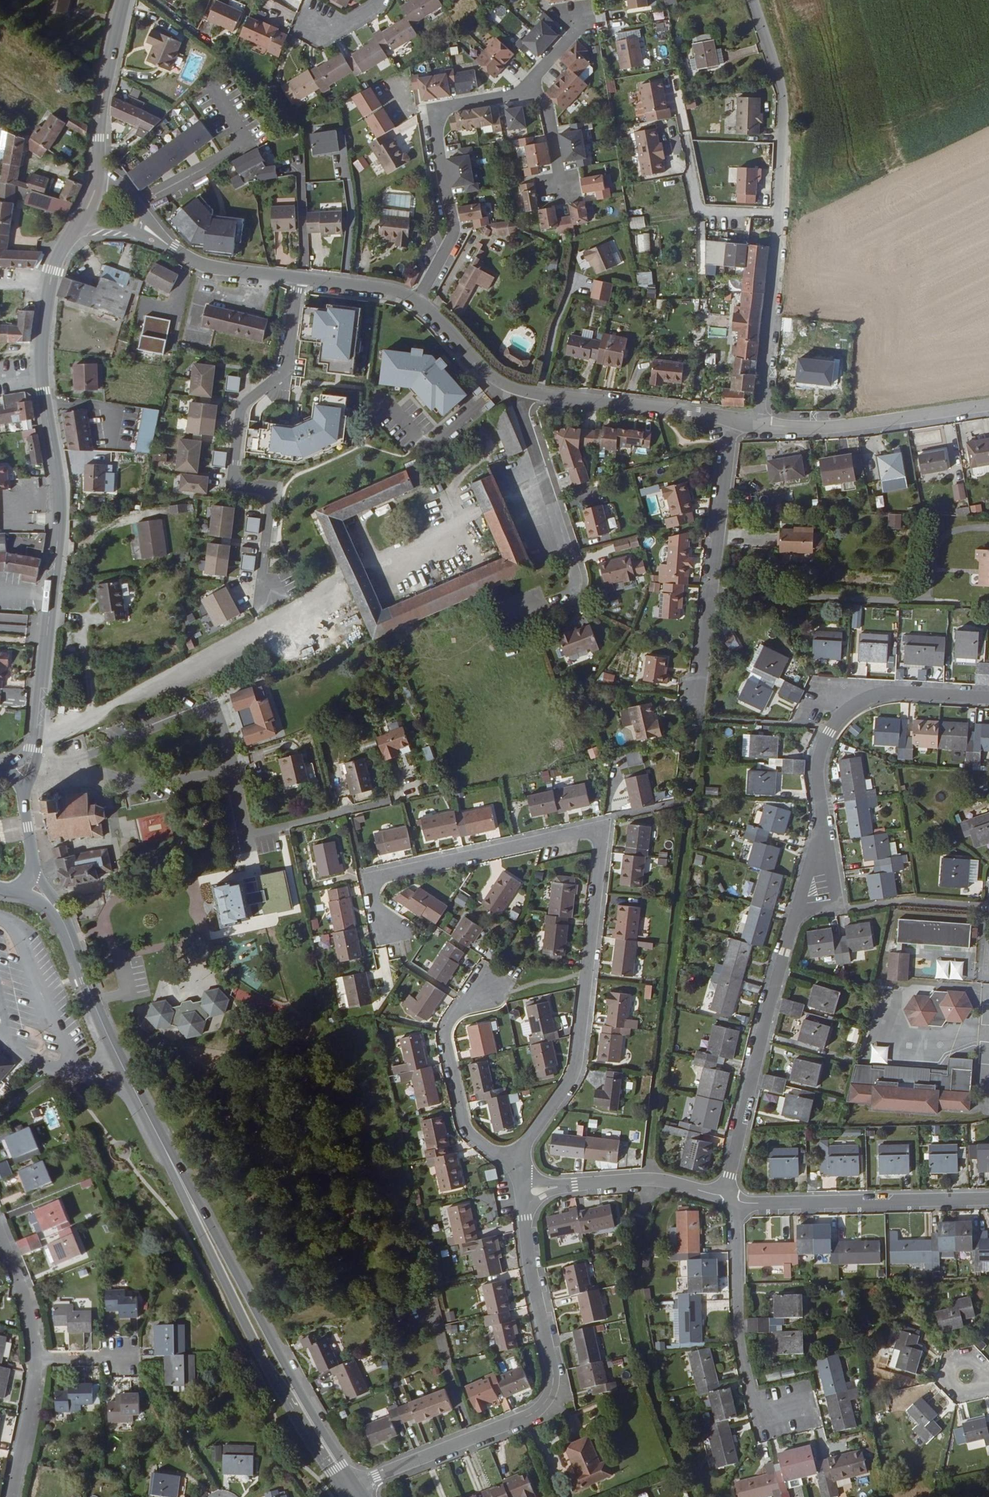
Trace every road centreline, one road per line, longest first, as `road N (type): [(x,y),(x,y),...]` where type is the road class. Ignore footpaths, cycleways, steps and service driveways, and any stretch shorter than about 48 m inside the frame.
road 1 (secondary): [(354,1490),(138,1085),(69,922),(34,869)]
road 2 (residential): [(523,1163),(526,1146),(581,1066),(606,844),(600,833),(382,879),(374,886),(379,916),(396,931)]
road 3 (secondary): [(34,748),(61,506),(40,349),(54,270),(73,233)]
road 4 (secondary): [(134,1099),(267,1367),(354,1490)]
road 5 (residential): [(753,0),(785,101),(763,428)]
road 6 (residential): [(354,1490),(545,1403),(553,1376),(524,1207)]
road 7 (residential): [(270,590),(263,575),(270,498),(263,488),(237,487),(233,476),(237,408),(281,370),(297,279)]
road 8 (track): [(714,586),(926,602),(947,536),(988,528)]
road 9 (residential): [(799,913),(768,1009),(730,1176),(732,1201)]
road 10 (residential): [(734,423),(704,673),(695,688),(700,707)]
road 11 (residential): [(410,295),(442,223),(427,111),(522,93)]
road 12 (residential): [(516,391),(579,589),(569,602),(525,609)]
road 13 (residential): [(732,1201),(988,1202)]
road 14 (residential): [(732,1201),(741,1337),(756,1415),(794,1407)]
road 15 (secondary): [(18,891),(48,909),(67,939),(134,1099)]
road 16 (residential): [(523,1163),(476,1132),(447,1034),(472,993),(495,987)]
road 17 (residential): [(763,428),(830,428),(988,406)]
road 18 (residential): [(734,423),(516,391)]
road 19 (residential): [(238,759),(223,721),(207,712),(75,771)]
road 20 (secondary): [(98,174),(101,111),(124,0)]
road 21 (residential): [(564,1186),(669,1185),(732,1201)]
road 22 (residential): [(75,771),(160,788),(238,759)]
road 23 (residential): [(0,1020),(10,1048),(24,1057),(134,1099)]
road 24 (residential): [(387,402),(428,444),(500,384)]
road 25 (residential): [(297,279),(217,269),(158,237)]
road 26 (residential): [(988,699),(896,692),(849,708)]
road 27 (residential): [(14,1496),(37,1359)]
road 28 (residential): [(37,1359),(33,1311),(0,1231)]
road 29 (residential): [(257,833),(385,803)]
road 30 (residential): [(849,708),(830,732),(818,769),(823,830)]
road 31 (residential): [(500,384),(410,295)]
road 32 (track): [(572,277),(543,395)]

